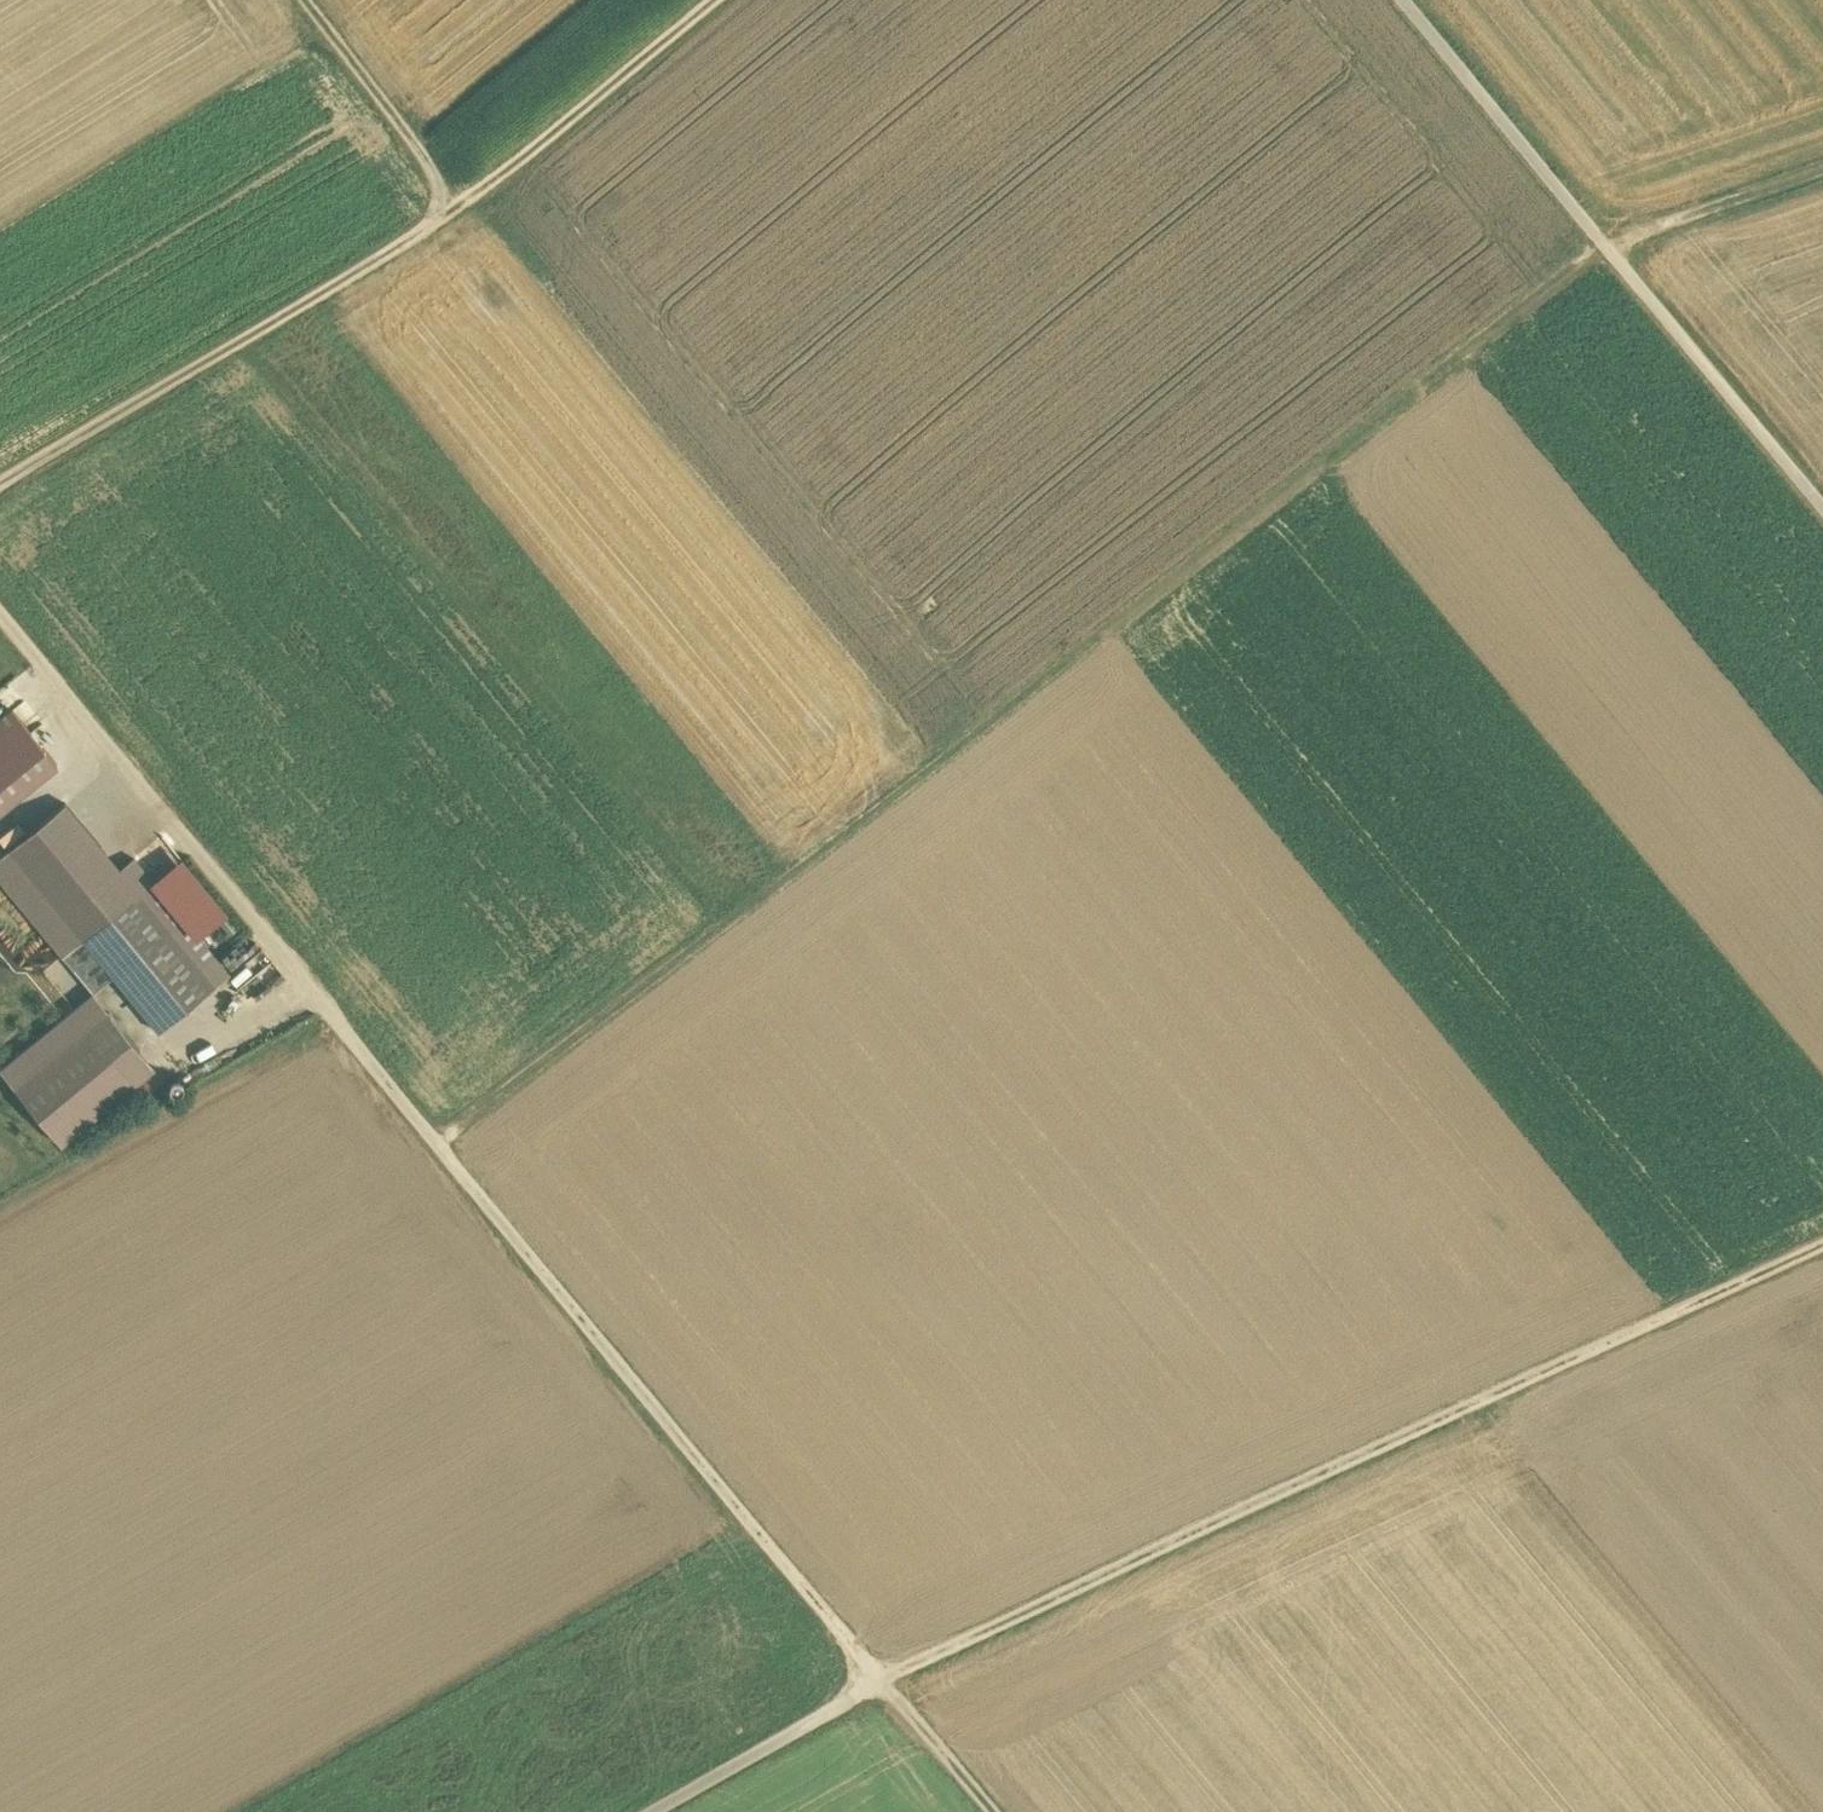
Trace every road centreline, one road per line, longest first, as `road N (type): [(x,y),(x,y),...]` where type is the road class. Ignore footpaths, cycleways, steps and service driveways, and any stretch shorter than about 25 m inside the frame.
road 1 (track): [(0,613),(990,1811)]
road 2 (track): [(454,1159),(1619,248)]
road 3 (track): [(656,1811),(882,1682),(1822,1254)]
road 4 (track): [(718,0),(459,206),(0,487)]
road 5 (track): [(1822,496),(1408,0)]
road 6 (track): [(304,0),(459,206)]
road 7 (track): [(1822,177),(1619,248)]

